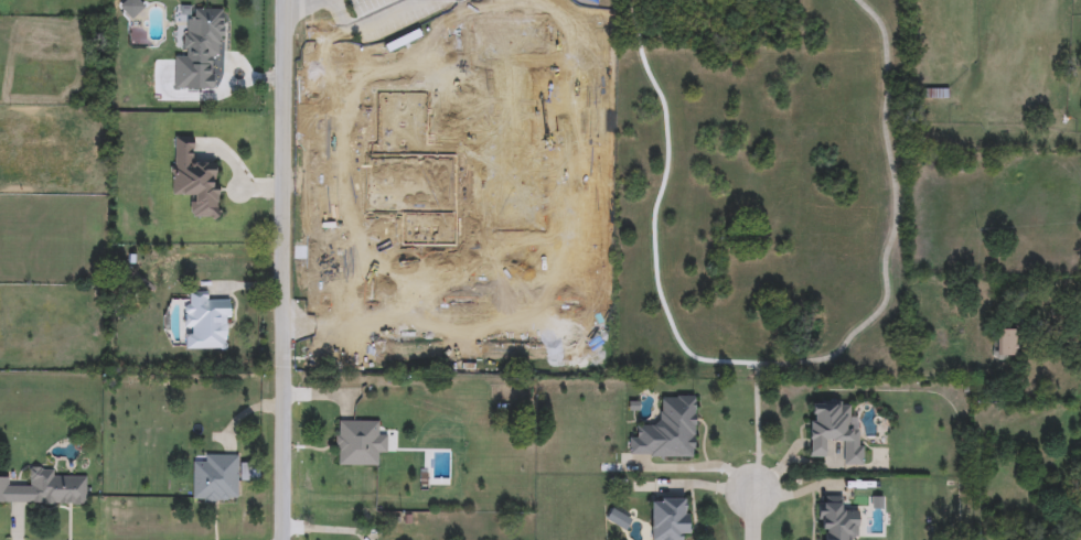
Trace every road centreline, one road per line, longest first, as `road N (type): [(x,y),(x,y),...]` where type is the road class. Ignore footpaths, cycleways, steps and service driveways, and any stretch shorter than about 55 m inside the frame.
road 1 (residential): [(288,0),(285,539)]

